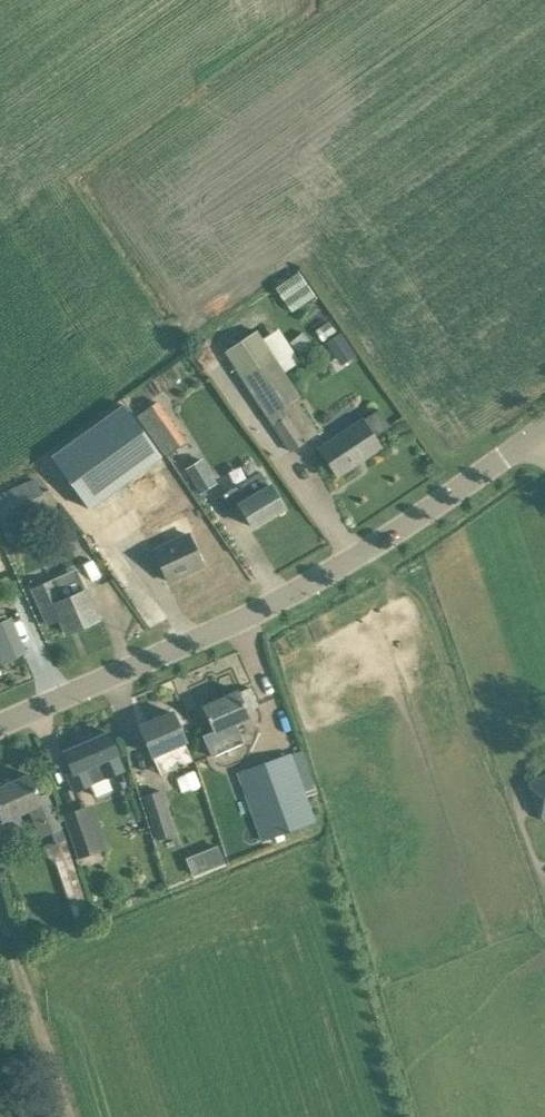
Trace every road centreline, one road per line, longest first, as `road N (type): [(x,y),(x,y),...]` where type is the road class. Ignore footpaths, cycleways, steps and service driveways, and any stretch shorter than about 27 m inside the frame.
road 1 (tertiary): [(0,722),(280,599),(541,429)]
road 2 (unclassified): [(0,901),(67,1116)]

